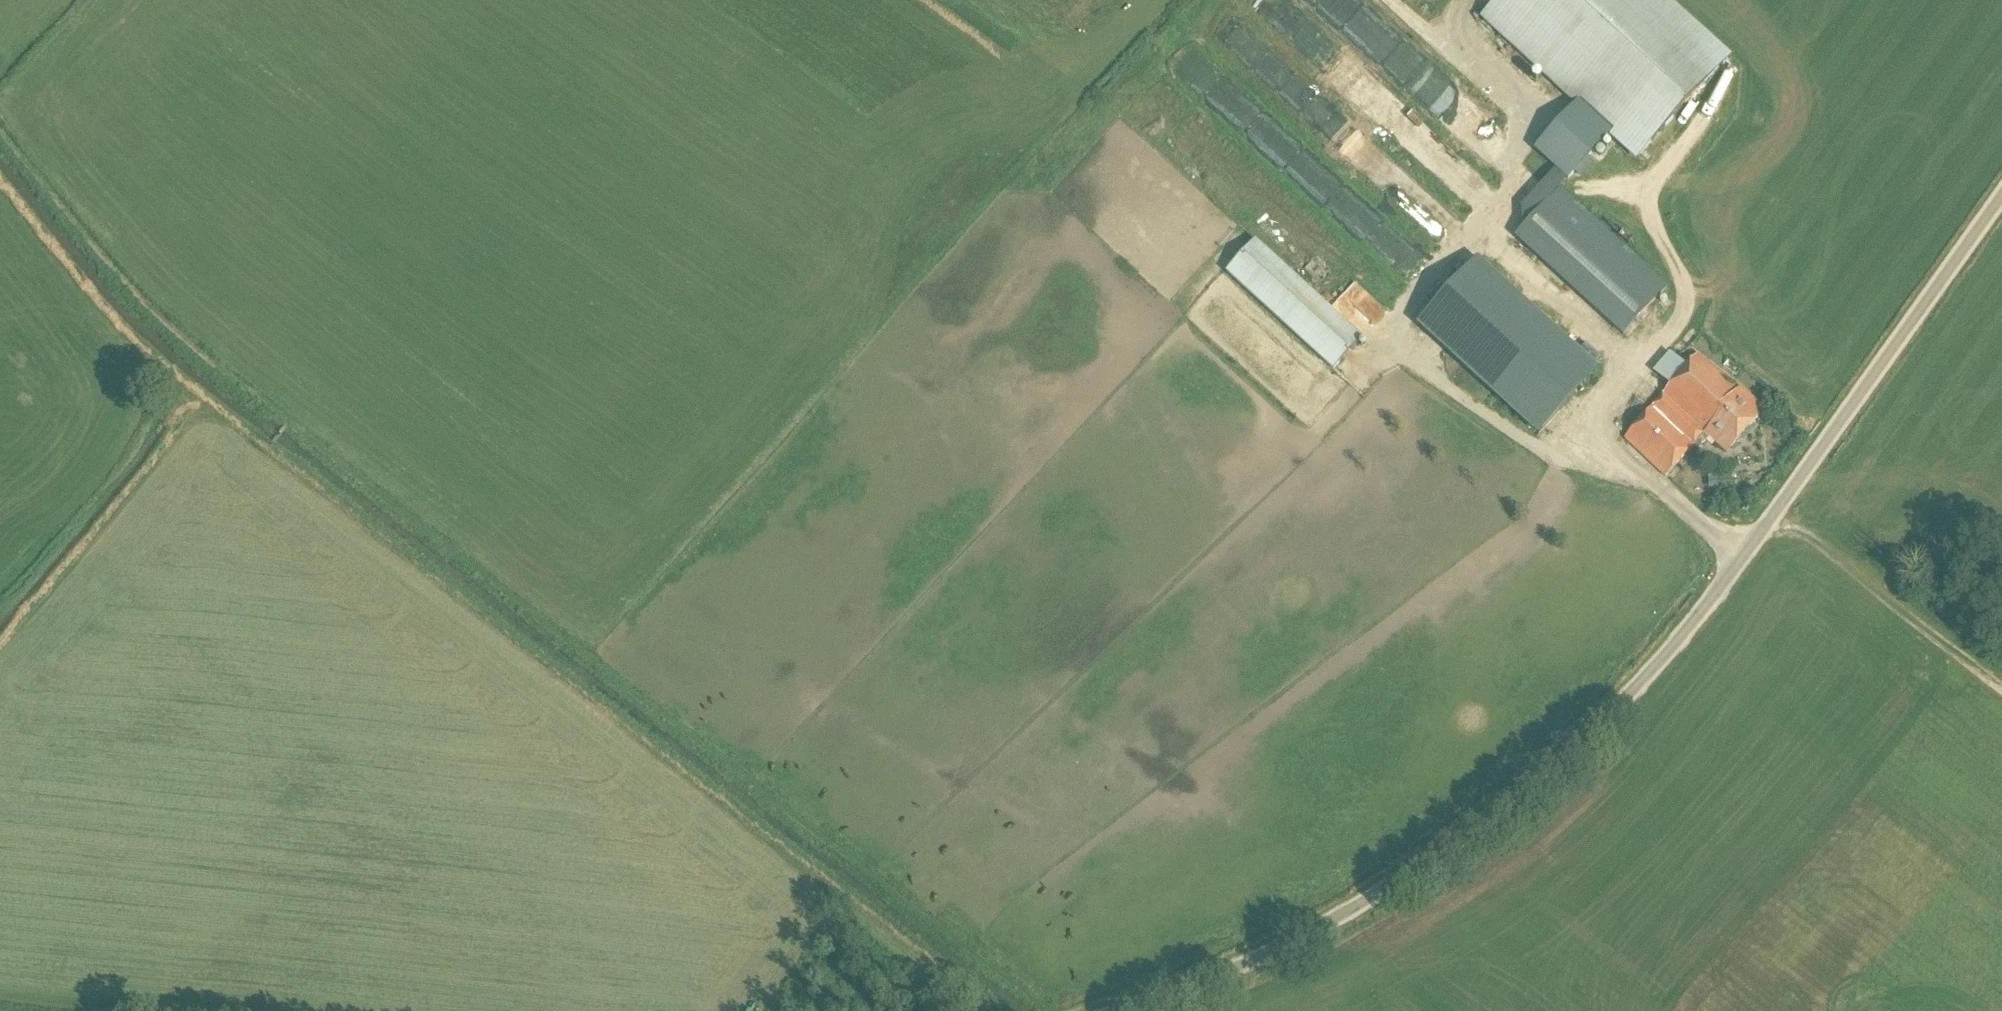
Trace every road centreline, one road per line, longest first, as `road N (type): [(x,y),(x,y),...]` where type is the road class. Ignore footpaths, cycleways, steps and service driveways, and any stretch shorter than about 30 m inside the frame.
road 1 (unclassified): [(1119,1010),(1208,981),(1445,859),(1556,769),(1626,701),(1715,588),(2001,190)]

